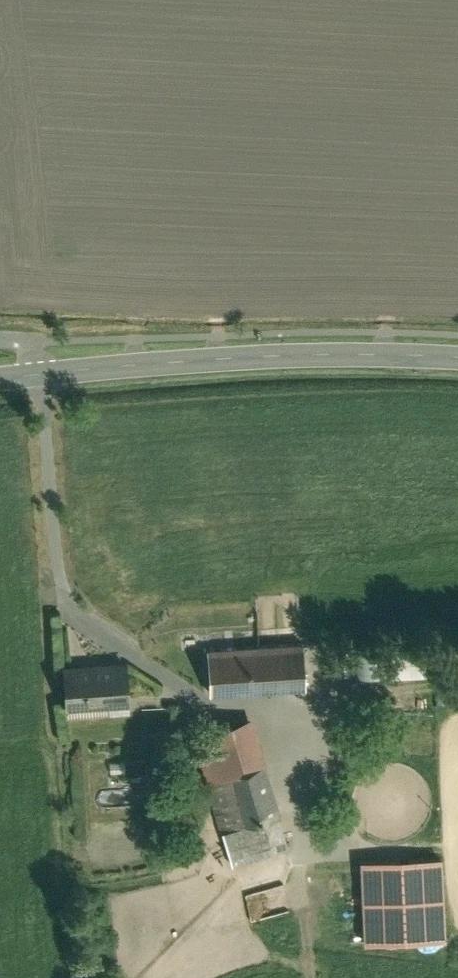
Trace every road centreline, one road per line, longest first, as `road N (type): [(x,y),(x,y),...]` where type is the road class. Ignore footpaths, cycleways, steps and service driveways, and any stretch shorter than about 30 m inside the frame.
road 1 (tertiary): [(0,379),(265,354),(457,360)]

